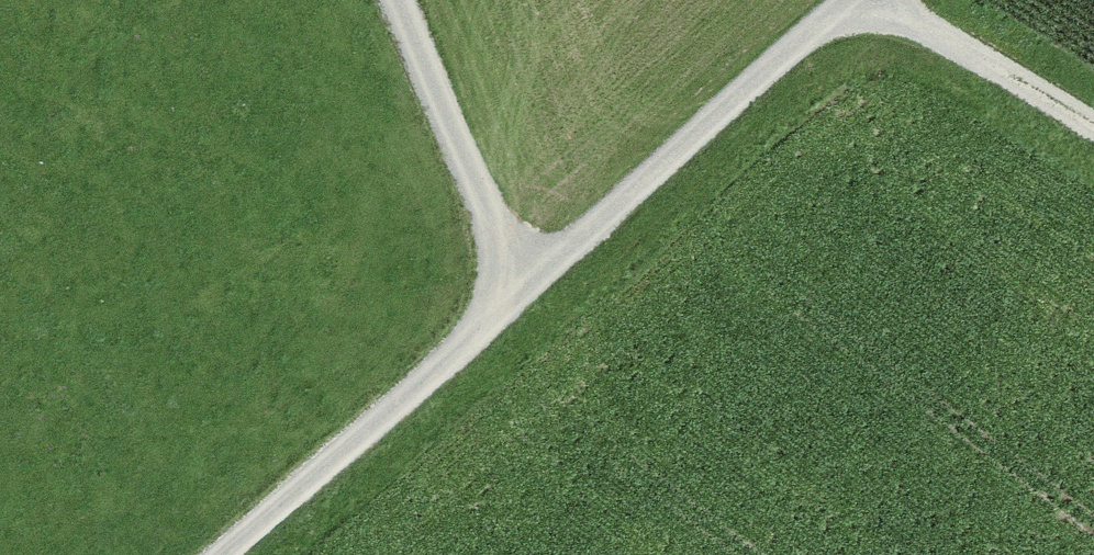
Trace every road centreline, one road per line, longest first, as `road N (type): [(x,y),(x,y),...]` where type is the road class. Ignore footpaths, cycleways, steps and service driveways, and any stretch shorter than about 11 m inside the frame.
road 1 (track): [(240,554),(879,0)]
road 2 (track): [(524,309),(406,0)]
road 3 (track): [(1093,119),(897,0)]

